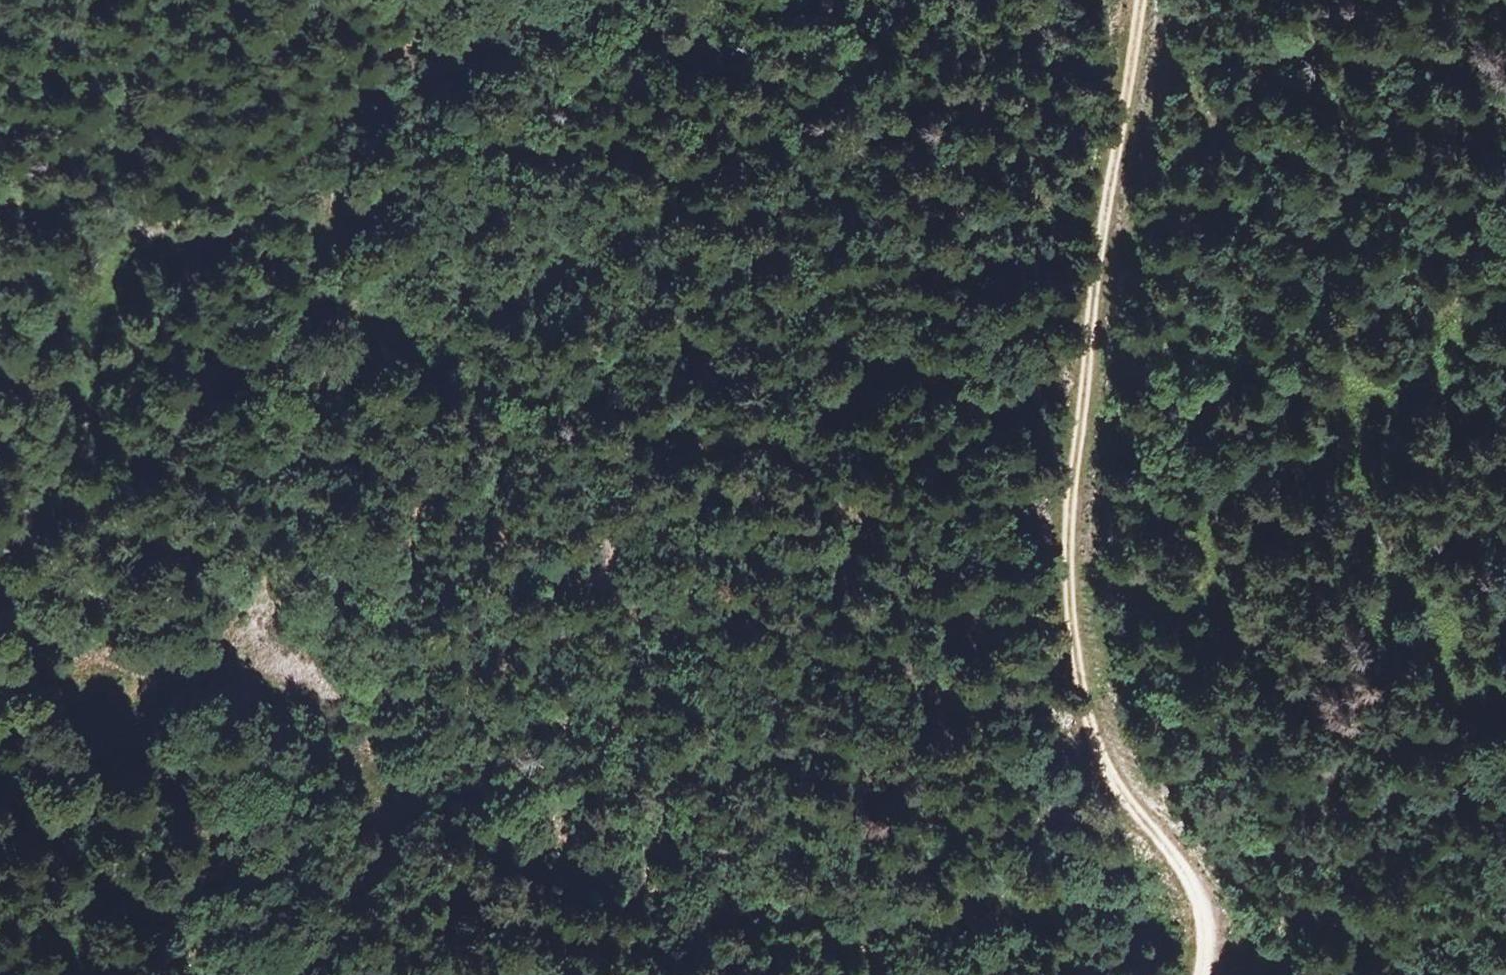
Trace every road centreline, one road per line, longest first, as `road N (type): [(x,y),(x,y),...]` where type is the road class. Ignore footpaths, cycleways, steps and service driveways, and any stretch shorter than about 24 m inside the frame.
road 1 (track): [(1124,0),(1083,320),(1070,628),(1098,776),(1207,930),(1204,974)]

